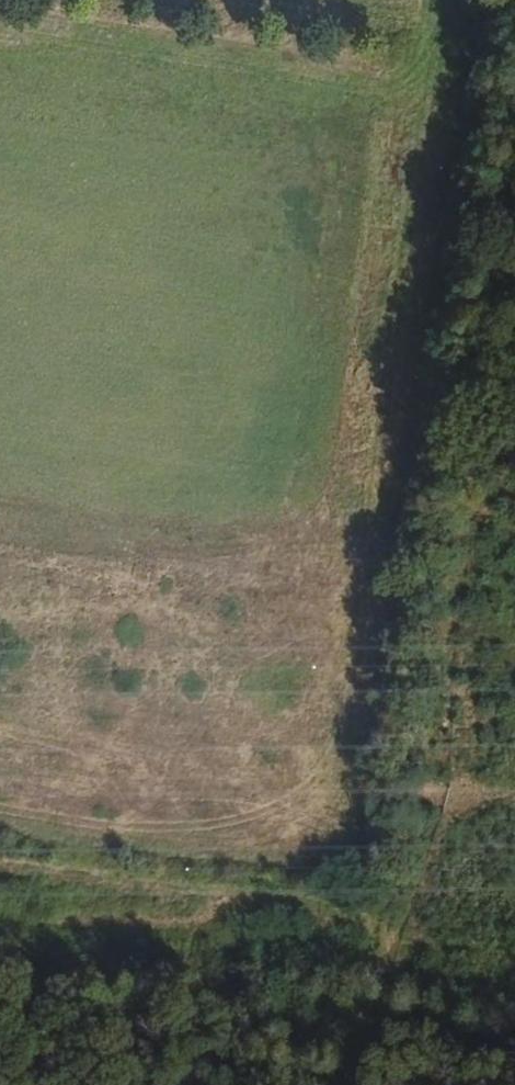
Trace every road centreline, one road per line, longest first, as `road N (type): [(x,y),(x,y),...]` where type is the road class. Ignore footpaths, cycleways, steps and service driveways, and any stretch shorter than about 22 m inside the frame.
road 1 (track): [(14,1084),(38,922),(342,909),(360,778),(443,781)]

